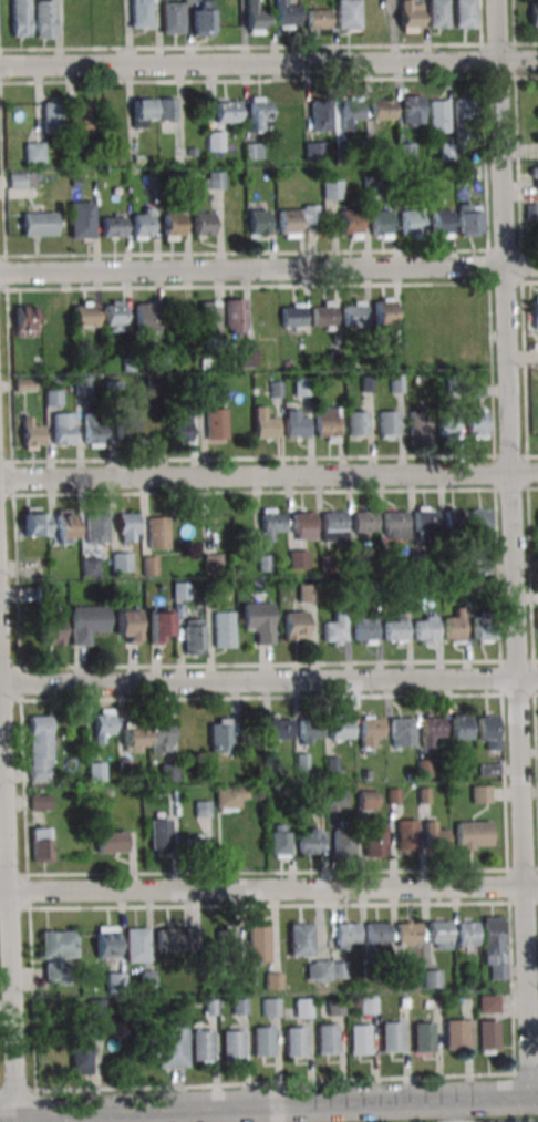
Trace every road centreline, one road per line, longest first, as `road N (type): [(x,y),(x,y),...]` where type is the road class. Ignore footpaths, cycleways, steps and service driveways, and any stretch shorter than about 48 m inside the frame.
road 1 (residential): [(530,1098),(495,0)]
road 2 (tertiary): [(0,1112),(537,1097)]
road 3 (residential): [(0,273),(537,265)]
road 4 (residential): [(0,478),(537,471)]
road 5 (residential): [(0,892),(537,886)]
road 6 (residential): [(0,683),(537,678)]
road 7 (residential): [(0,66),(537,62)]
road 8 (residential): [(15,1112),(0,683)]

